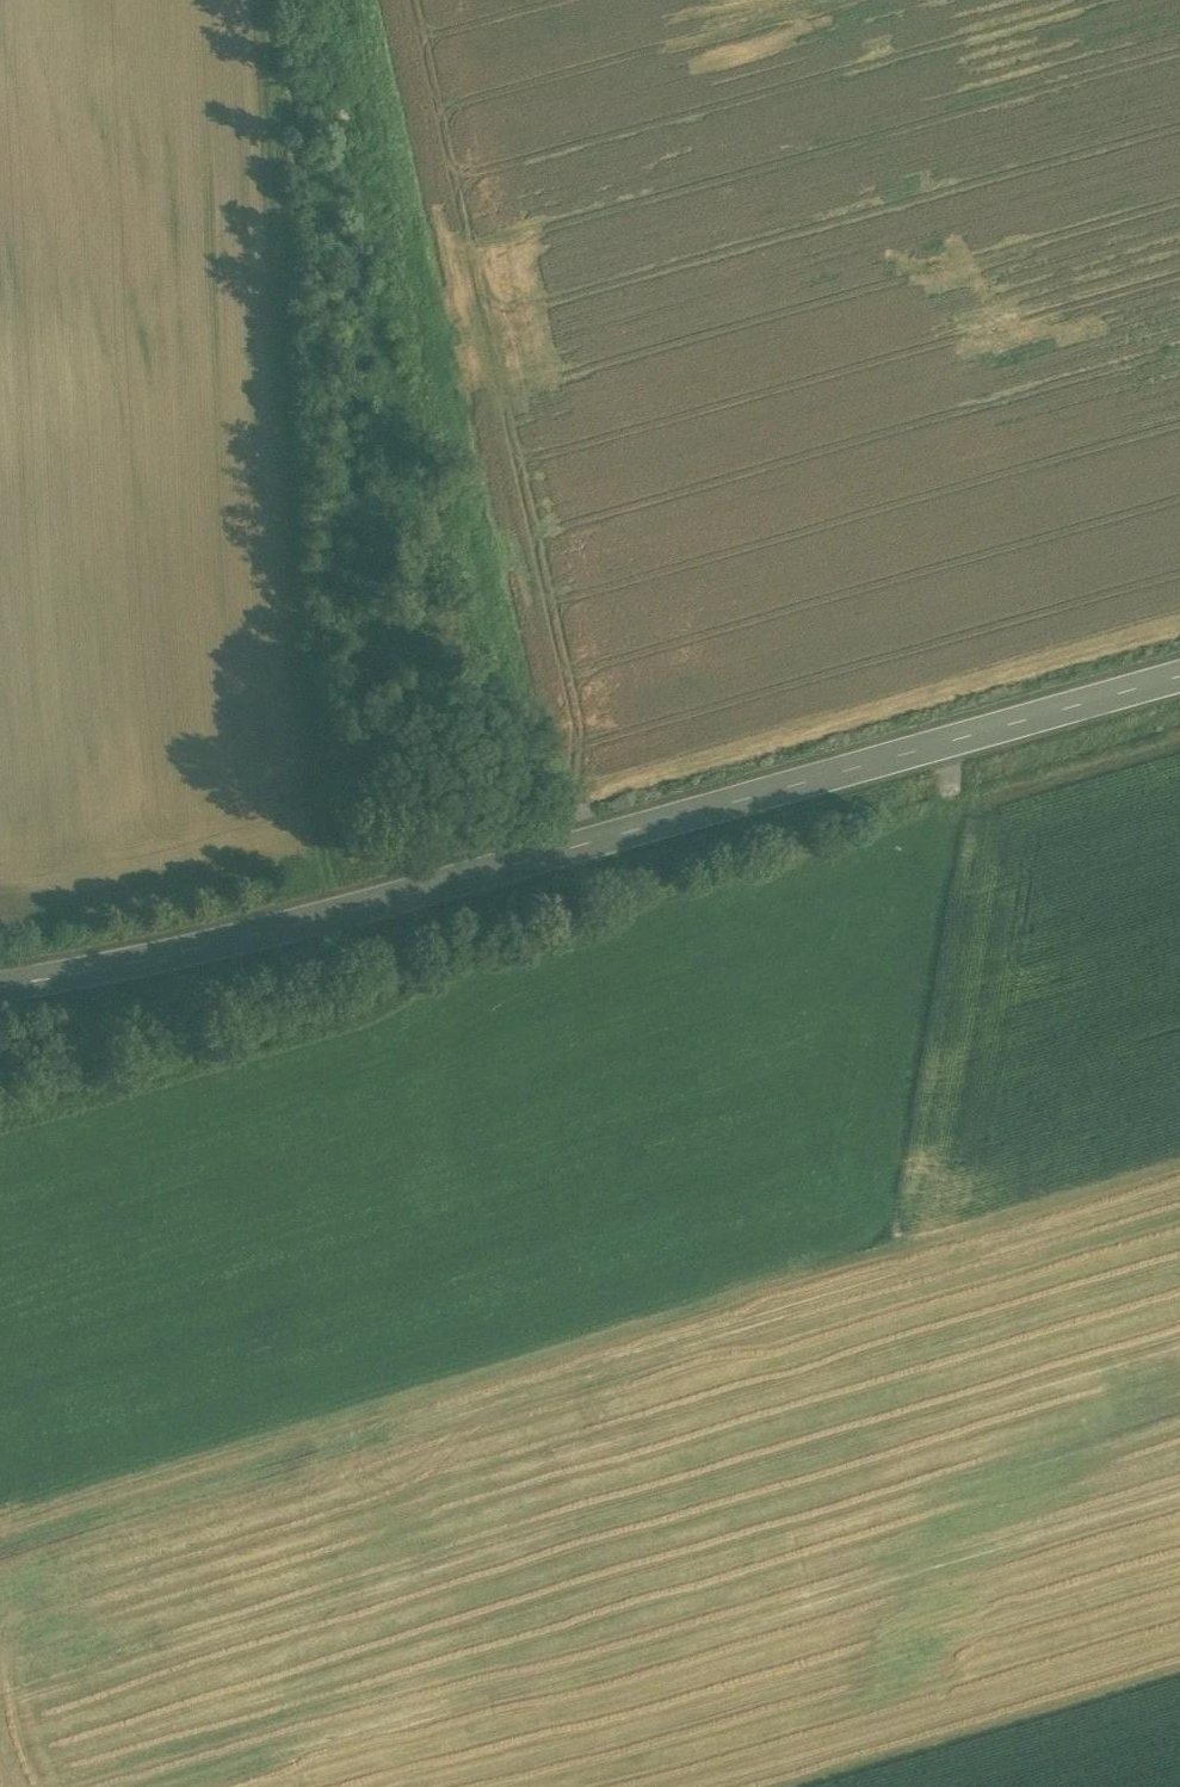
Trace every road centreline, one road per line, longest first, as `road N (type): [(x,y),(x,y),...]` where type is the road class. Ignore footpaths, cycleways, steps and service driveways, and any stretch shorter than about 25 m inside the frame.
road 1 (secondary): [(0,984),(428,888),(1179,675)]

